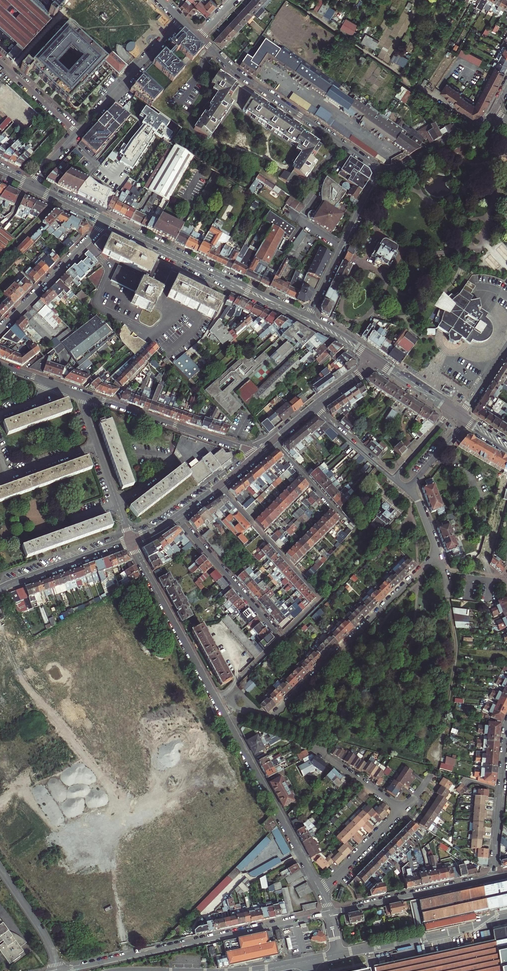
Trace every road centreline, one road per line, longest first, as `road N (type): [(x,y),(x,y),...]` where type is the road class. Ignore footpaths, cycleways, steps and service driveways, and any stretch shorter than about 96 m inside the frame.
road 1 (residential): [(412,485),(438,554),(272,716),(245,708)]
road 2 (tertiary): [(329,914),(68,970)]
road 3 (residential): [(384,174),(198,37)]
road 4 (residential): [(216,701),(319,890)]
road 5 (residential): [(221,484),(316,592),(316,603),(280,639)]
road 6 (residential): [(80,393),(258,453)]
road 7 (residential): [(130,540),(216,701)]
road 8 (tertiary): [(494,878),(329,914)]
road 9 (residential): [(307,316),(384,174)]
road 10 (residential): [(280,639),(177,516)]
road 11 (residential): [(80,393),(130,540)]
road 12 (residential): [(181,21),(78,134)]
road 13 (residential): [(506,726),(494,878)]
road 14 (residential): [(104,221),(0,330)]
road 15 (tertiary): [(130,540),(0,589)]
road 16 (residential): [(384,174),(492,112)]
road 17 (secondary): [(216,275),(104,221)]

